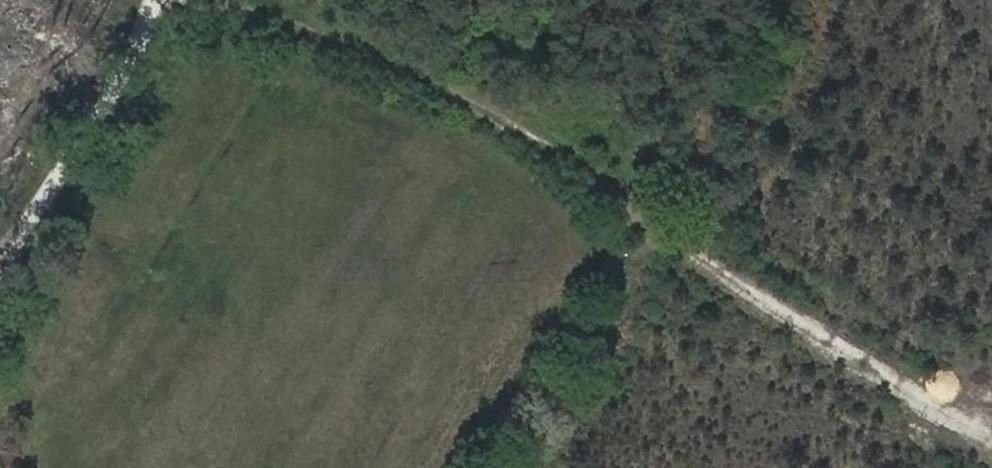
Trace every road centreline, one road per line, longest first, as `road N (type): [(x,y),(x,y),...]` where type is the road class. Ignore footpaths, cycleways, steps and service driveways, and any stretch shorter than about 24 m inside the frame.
road 1 (track): [(209,0),(394,65),(497,119),(580,169),(686,250),(991,435)]
road 2 (track): [(862,0),(786,143),(767,206),(794,260),(865,322),(991,372)]
road 3 (track): [(161,0),(0,260)]

